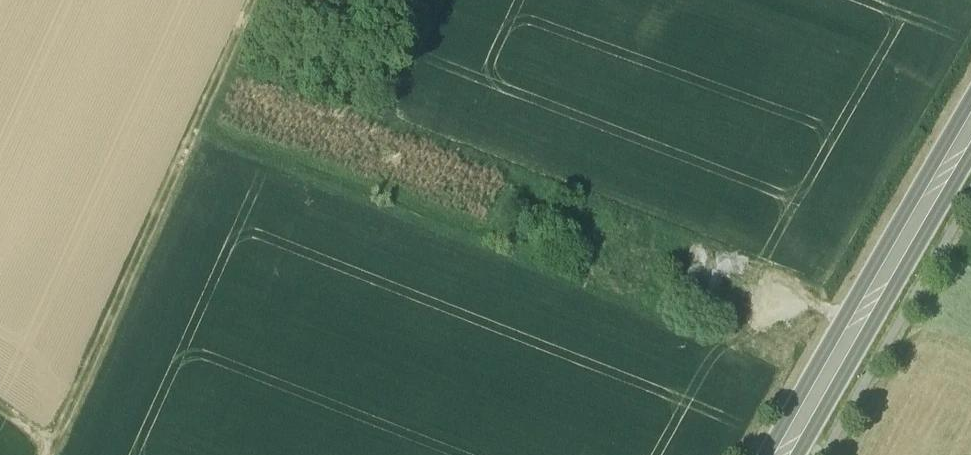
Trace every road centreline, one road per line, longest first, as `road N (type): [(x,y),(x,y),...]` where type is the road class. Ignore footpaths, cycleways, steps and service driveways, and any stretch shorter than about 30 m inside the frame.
road 1 (track): [(257,0),(53,449)]
road 2 (primary): [(970,98),(765,454)]
road 3 (primary): [(800,454),(970,157)]

